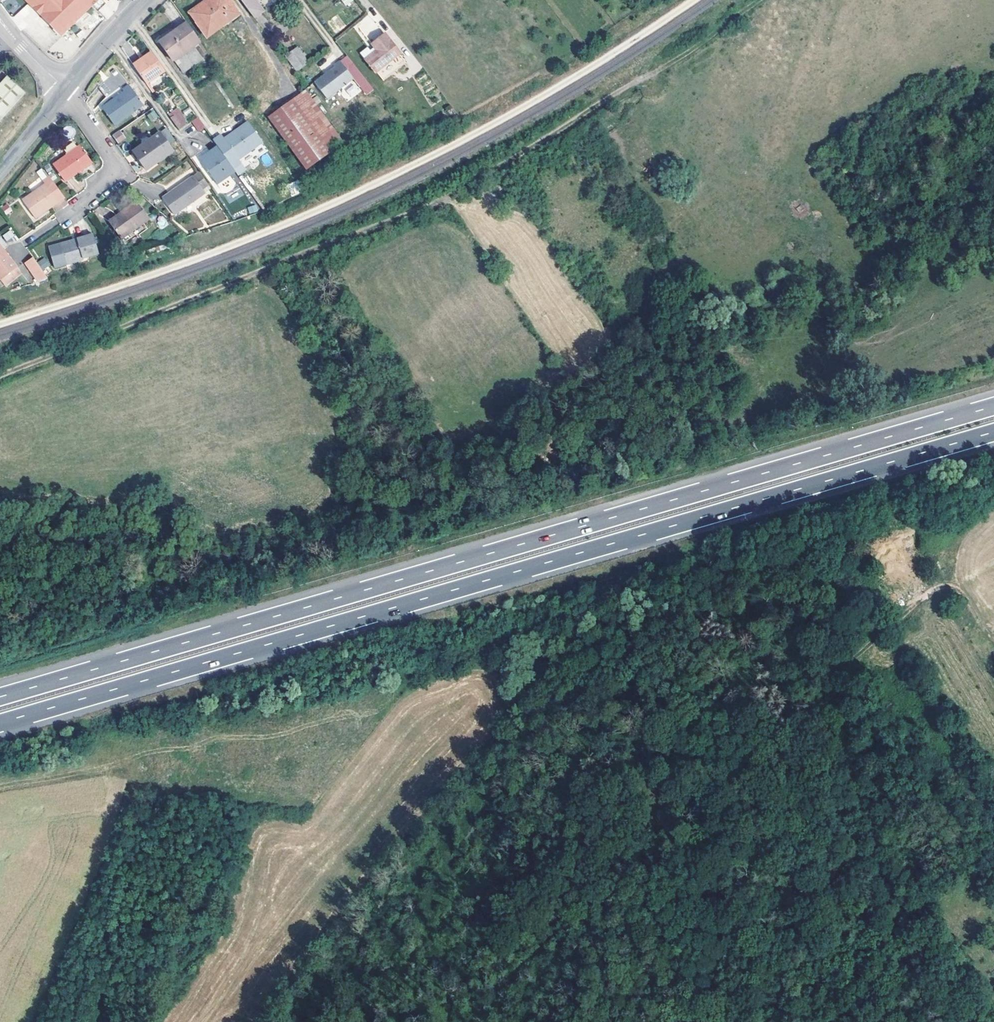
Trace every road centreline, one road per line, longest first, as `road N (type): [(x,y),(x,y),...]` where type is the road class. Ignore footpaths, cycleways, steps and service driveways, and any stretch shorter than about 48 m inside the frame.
road 1 (motorway): [(0,723),(993,433)]
road 2 (motorway): [(993,406),(0,696)]
road 3 (track): [(0,377),(454,194),(691,51),(757,0)]
road 4 (residential): [(75,210),(122,175),(66,91)]
road 5 (tertiary): [(66,91),(145,0)]

